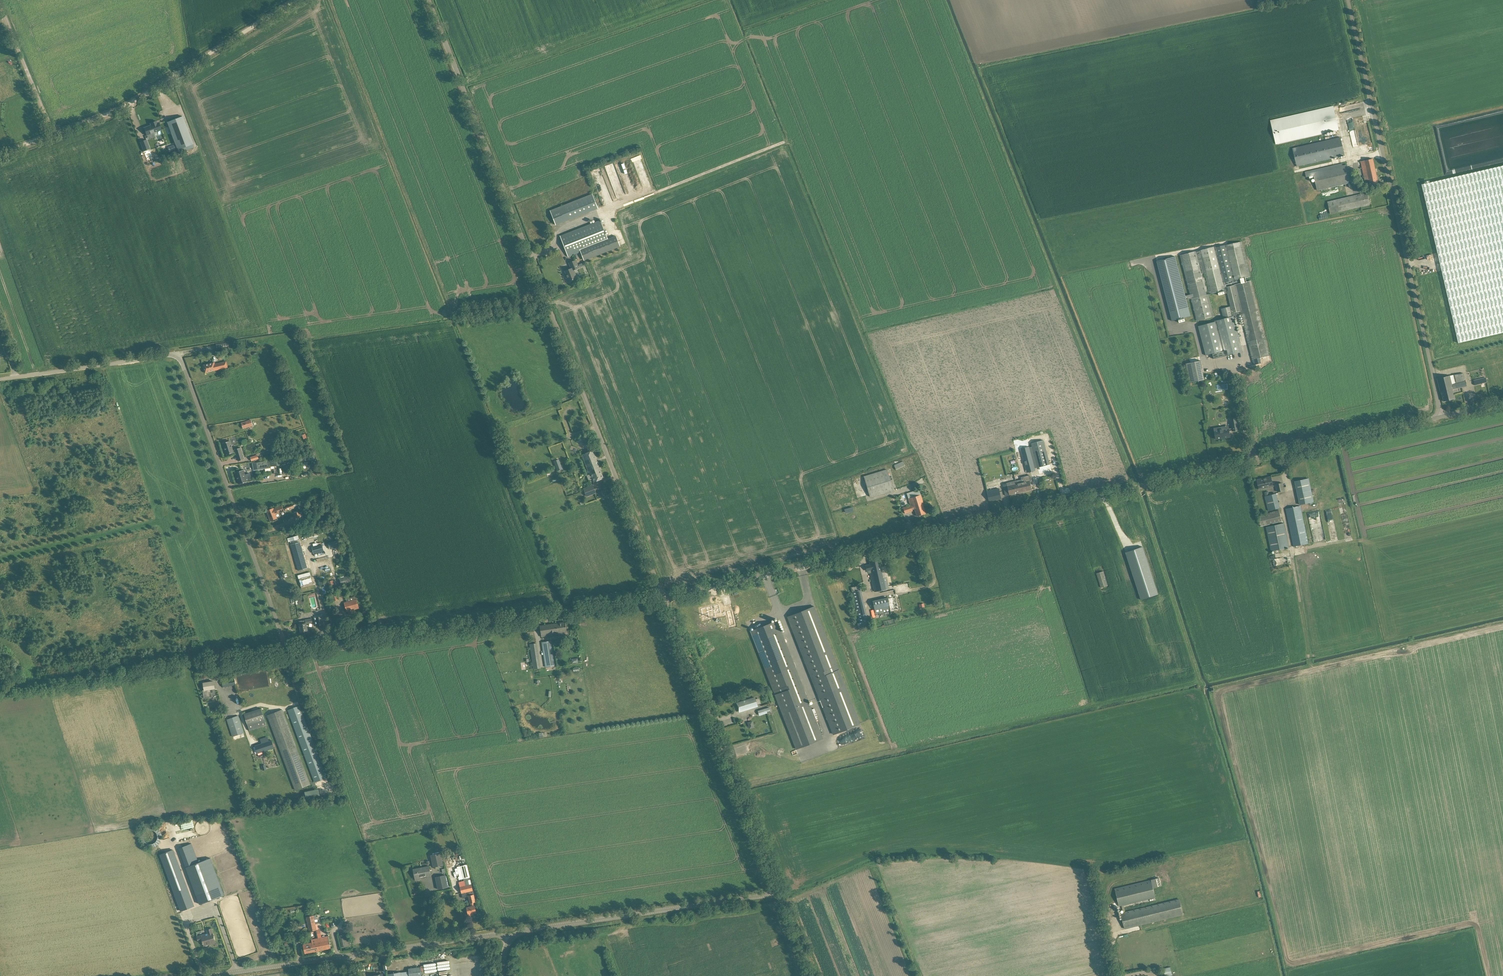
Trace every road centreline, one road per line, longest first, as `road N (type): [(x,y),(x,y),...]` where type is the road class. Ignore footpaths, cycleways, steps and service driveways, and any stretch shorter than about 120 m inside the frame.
road 1 (unclassified): [(665,597),(1443,417)]
road 2 (unclassified): [(665,597),(432,0)]
road 3 (unclassified): [(291,651),(181,359),(172,354),(0,378)]
road 4 (unclassified): [(1443,417),(1348,0)]
road 5 (unclassified): [(291,651),(665,597)]
road 6 (unclassified): [(0,154),(114,111),(295,0)]
road 7 (unclassified): [(780,893),(665,597)]
road 8 (unclassified): [(504,947),(525,934),(780,893)]
road 9 (track): [(792,137),(601,214)]
road 10 (track): [(0,693),(194,665)]
road 11 (track): [(1312,669),(1282,501)]
road 12 (unclassified): [(349,960),(492,940),(504,947)]
road 13 (track): [(0,557),(151,521)]
road 14 (track): [(0,9),(51,134)]
road 15 (unclassified): [(228,975),(349,960)]

